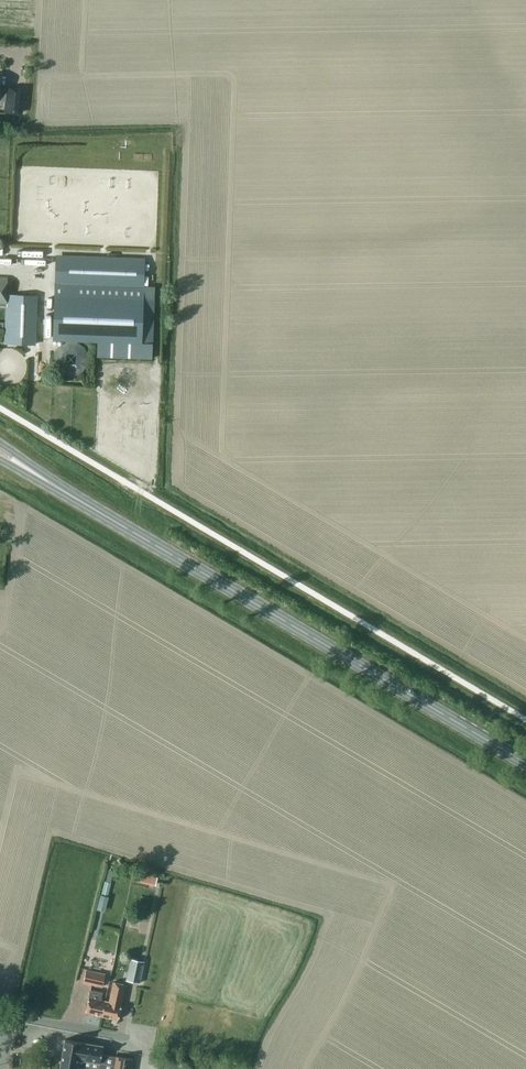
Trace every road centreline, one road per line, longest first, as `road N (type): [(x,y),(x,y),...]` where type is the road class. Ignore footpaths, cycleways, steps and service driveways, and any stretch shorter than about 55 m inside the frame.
road 1 (secondary): [(525,766),(0,455)]

